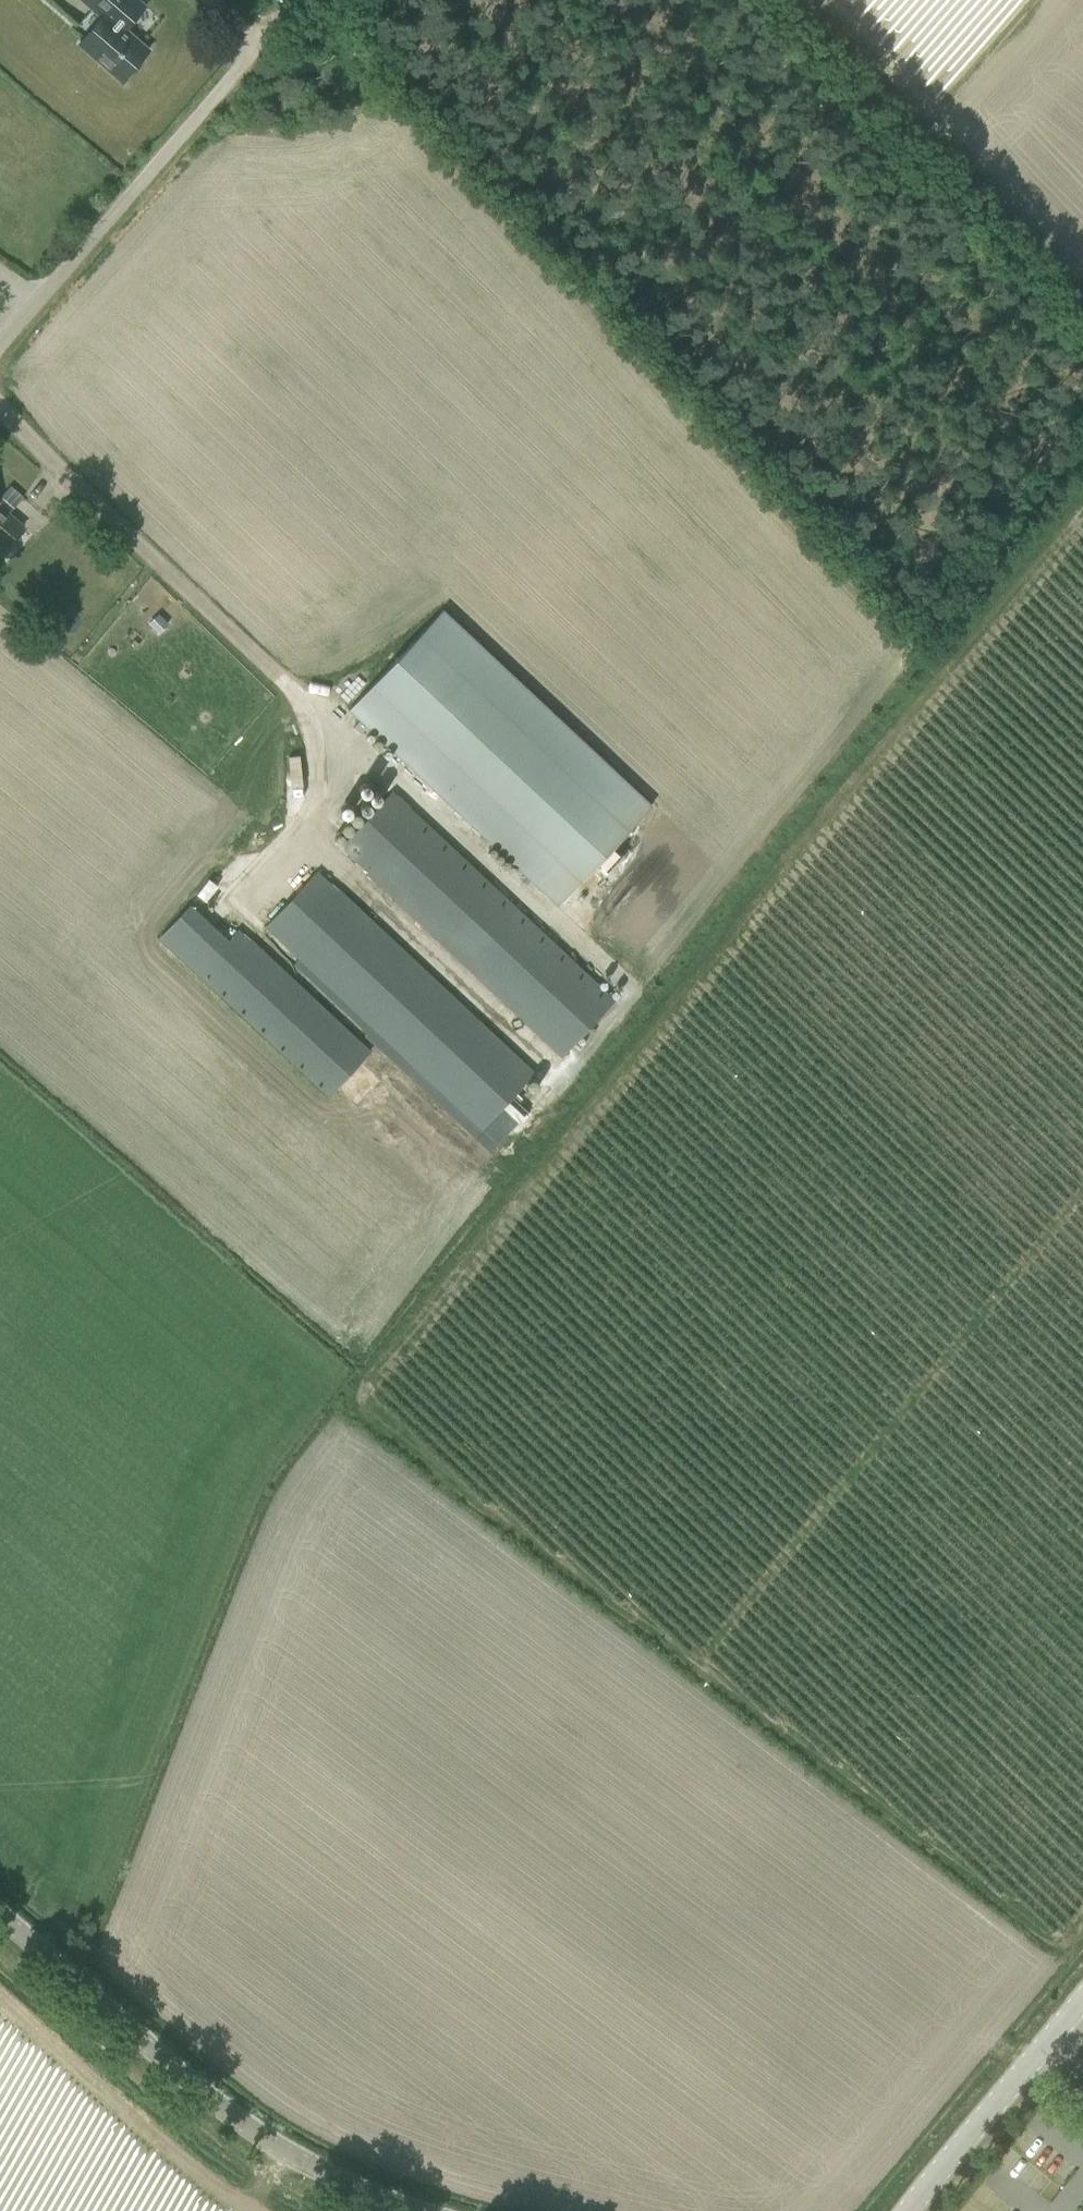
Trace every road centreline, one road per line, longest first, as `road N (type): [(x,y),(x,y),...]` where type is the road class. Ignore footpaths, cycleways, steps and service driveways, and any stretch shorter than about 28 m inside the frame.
road 1 (tertiary): [(418,2210),(334,2182),(255,2135),(0,1916)]
road 2 (track): [(1082,284),(806,0)]
road 3 (residential): [(0,344),(256,46)]
road 4 (tertiary): [(906,2210),(1082,1993)]

